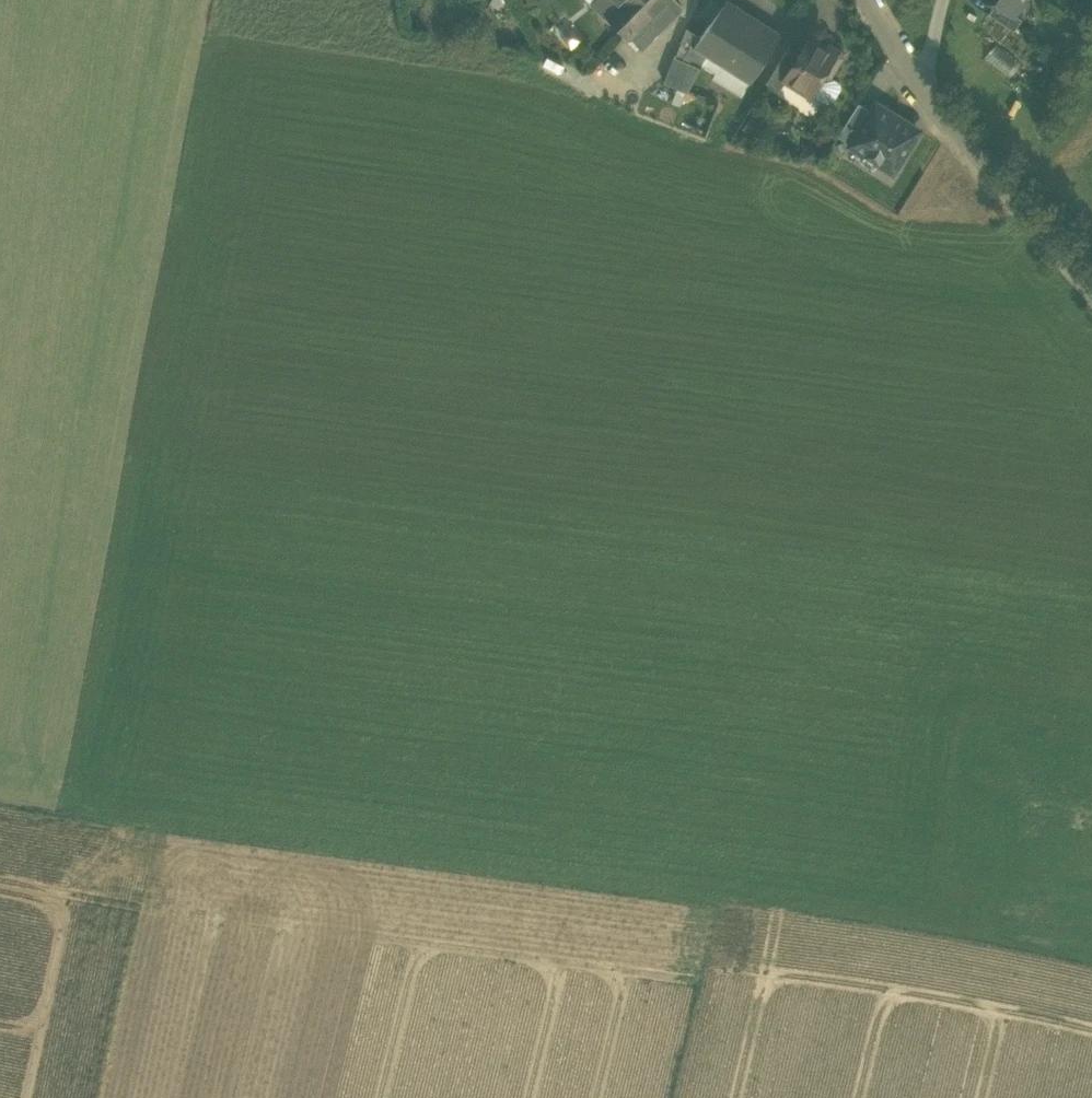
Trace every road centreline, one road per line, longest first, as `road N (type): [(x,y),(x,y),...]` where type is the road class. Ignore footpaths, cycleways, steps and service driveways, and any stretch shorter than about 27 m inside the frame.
road 1 (unclassified): [(1091,294),(967,146)]

